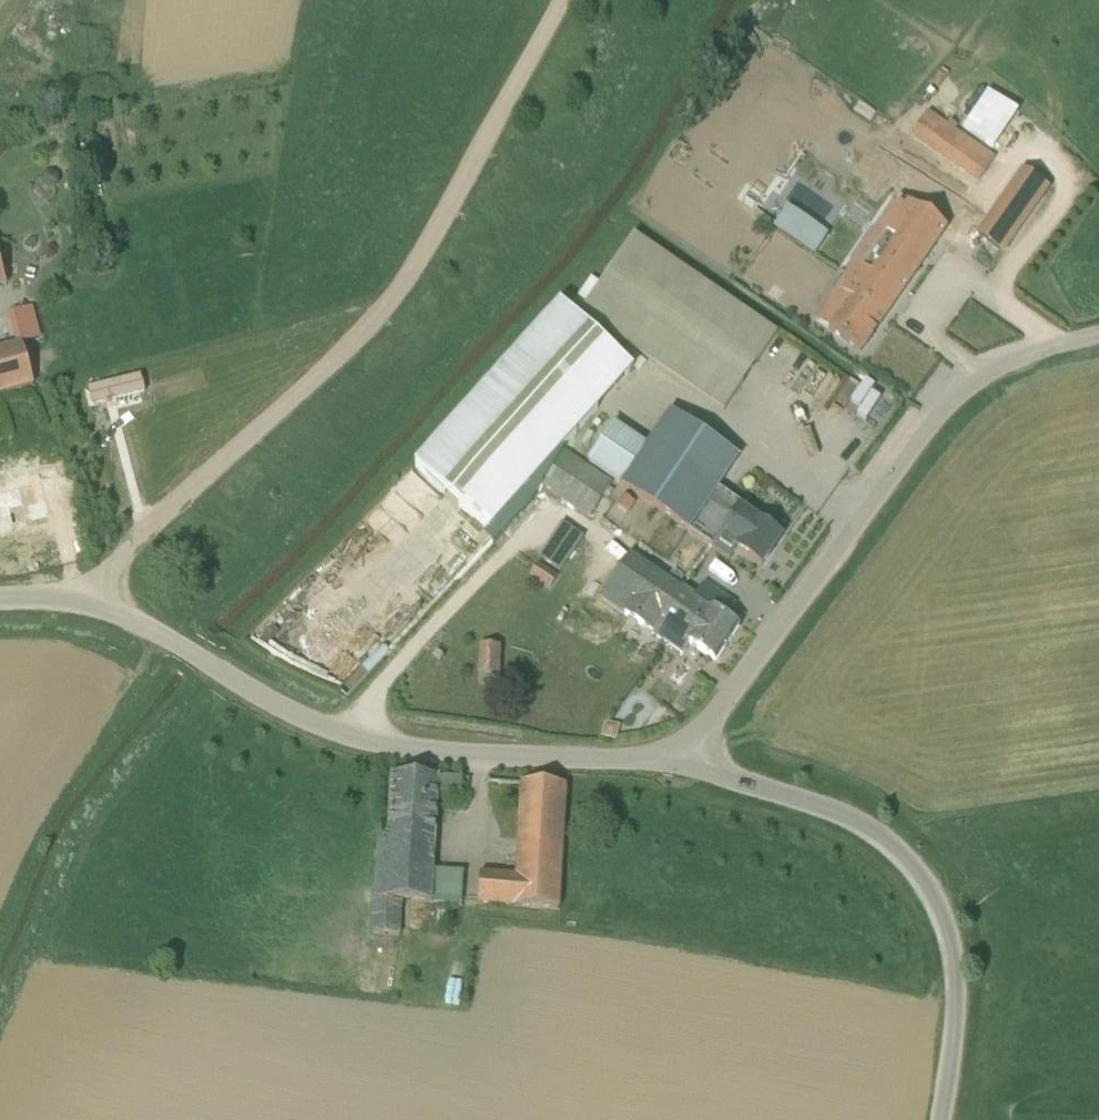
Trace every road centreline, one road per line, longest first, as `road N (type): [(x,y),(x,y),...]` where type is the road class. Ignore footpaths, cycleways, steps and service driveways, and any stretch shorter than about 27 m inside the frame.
road 1 (track): [(94,603),(106,573),(377,323),(410,279),(562,0)]
road 2 (unclassified): [(679,763),(387,749),(269,703),(161,634),(94,603),(0,599)]
road 3 (residential): [(1098,338),(976,376),(679,763)]
road 4 (unclassified): [(939,1119),(957,1005),(953,956),(926,888),(869,829),(679,763)]
road 5 (track): [(0,1017),(78,835),(218,670)]

